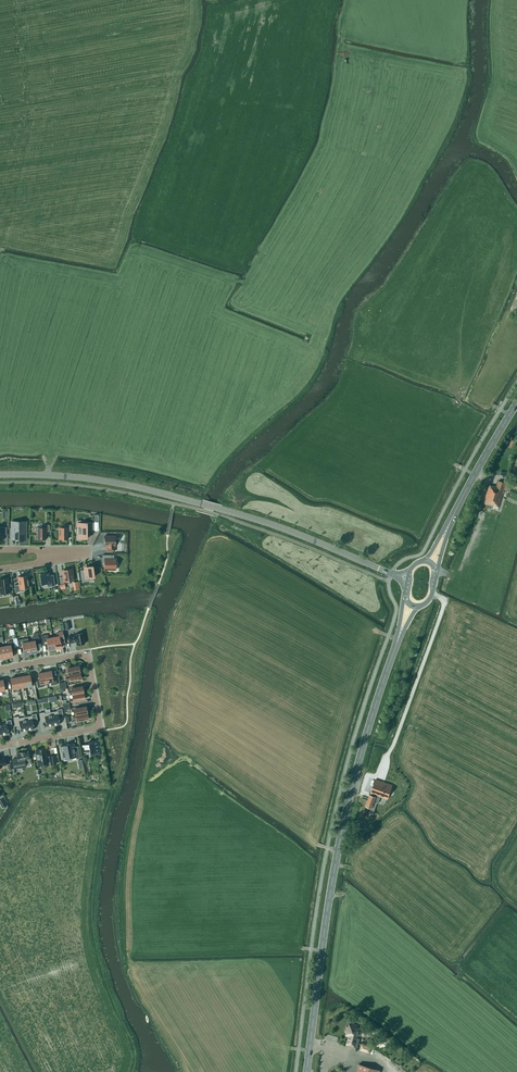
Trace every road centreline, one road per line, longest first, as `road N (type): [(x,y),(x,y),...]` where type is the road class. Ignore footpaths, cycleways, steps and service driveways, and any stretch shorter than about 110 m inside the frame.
road 1 (secondary): [(307,1071),(348,803),(399,635)]
road 2 (unclassified): [(0,475),(91,479),(174,497),(407,579)]
road 3 (residential): [(0,669),(87,652),(101,727),(0,746)]
road 4 (secondary): [(448,527),(516,403)]

